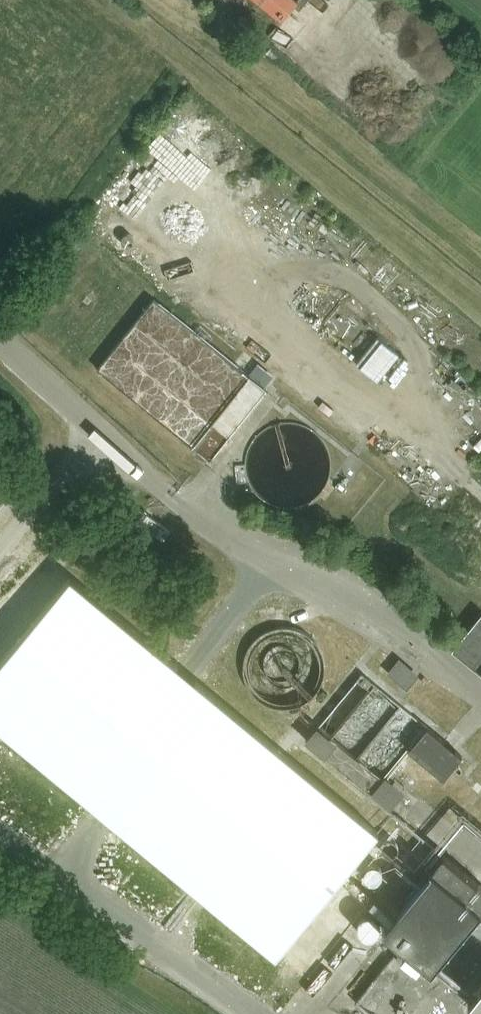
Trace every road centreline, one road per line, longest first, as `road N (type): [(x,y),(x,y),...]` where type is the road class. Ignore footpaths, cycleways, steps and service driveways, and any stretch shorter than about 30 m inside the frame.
road 1 (unclassified): [(192,482),(0,328)]

